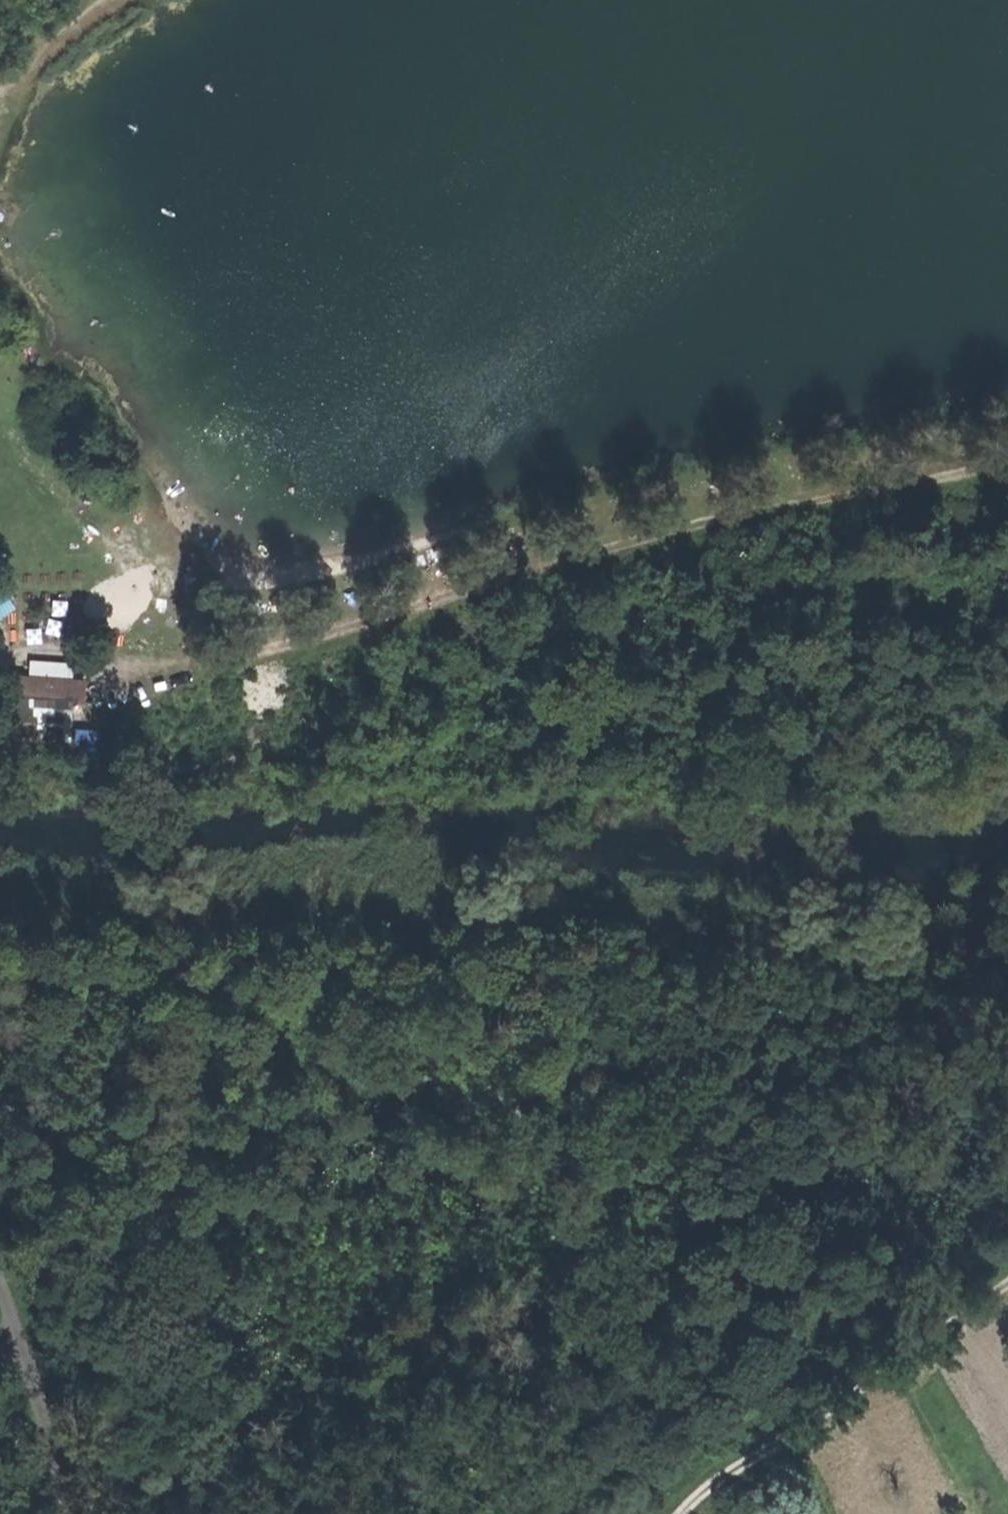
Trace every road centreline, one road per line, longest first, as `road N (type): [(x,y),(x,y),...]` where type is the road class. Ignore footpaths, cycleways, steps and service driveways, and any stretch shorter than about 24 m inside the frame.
road 1 (track): [(1007,1288),(690,1513)]
road 2 (track): [(7,1338),(45,1513)]

